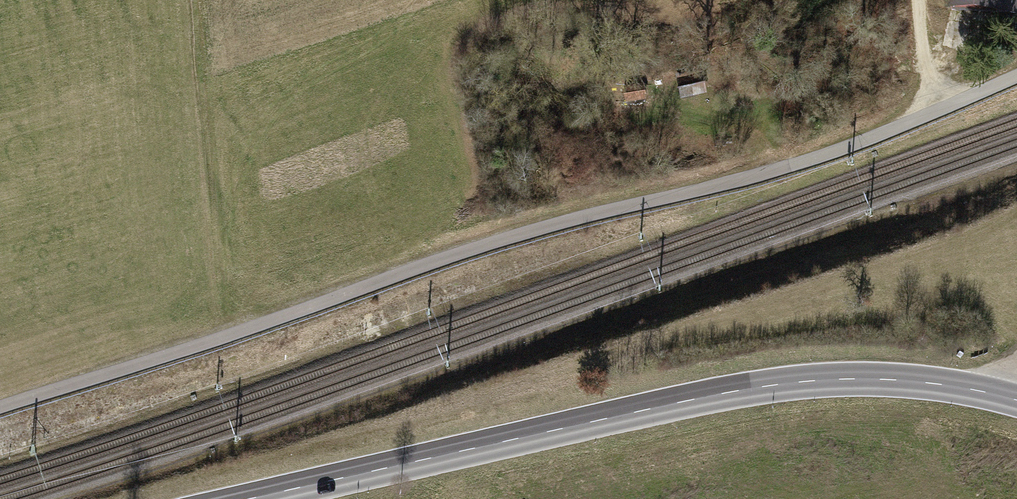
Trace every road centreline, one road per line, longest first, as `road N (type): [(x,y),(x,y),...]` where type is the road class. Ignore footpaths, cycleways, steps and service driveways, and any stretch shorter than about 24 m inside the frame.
road 1 (track): [(1016,72),(823,160),(488,236),(0,406)]
road 2 (primary): [(1016,400),(883,379),(731,391),(251,498)]
road 3 (track): [(194,0),(227,333)]

